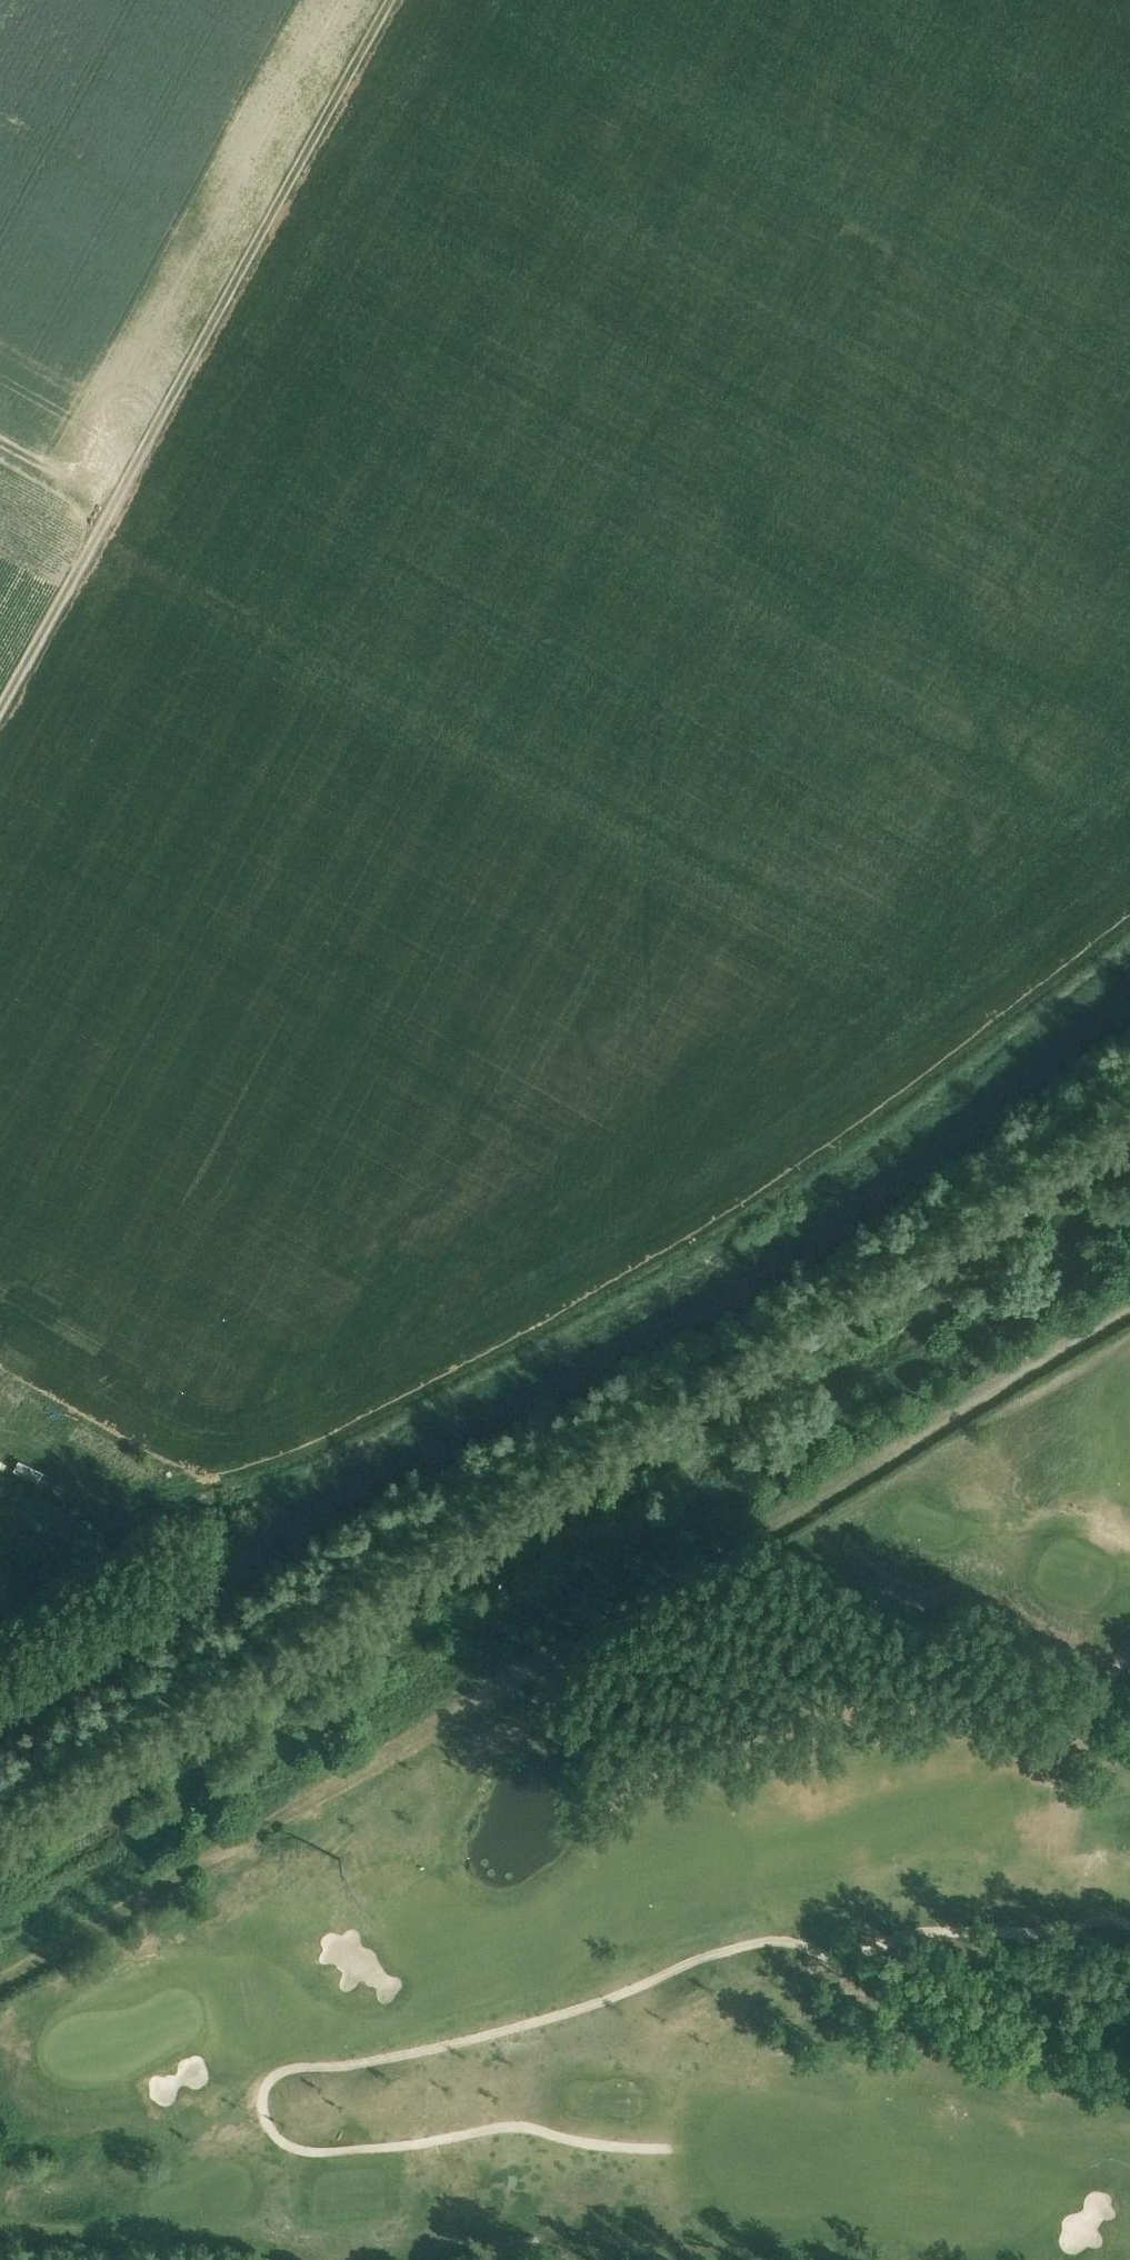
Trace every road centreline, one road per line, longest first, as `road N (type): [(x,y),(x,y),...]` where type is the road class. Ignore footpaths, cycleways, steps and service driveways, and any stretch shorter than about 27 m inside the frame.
road 1 (unclassified): [(1129,1115),(0,1825)]
road 2 (track): [(0,1982),(1129,1295)]
road 3 (track): [(0,707),(387,0)]

